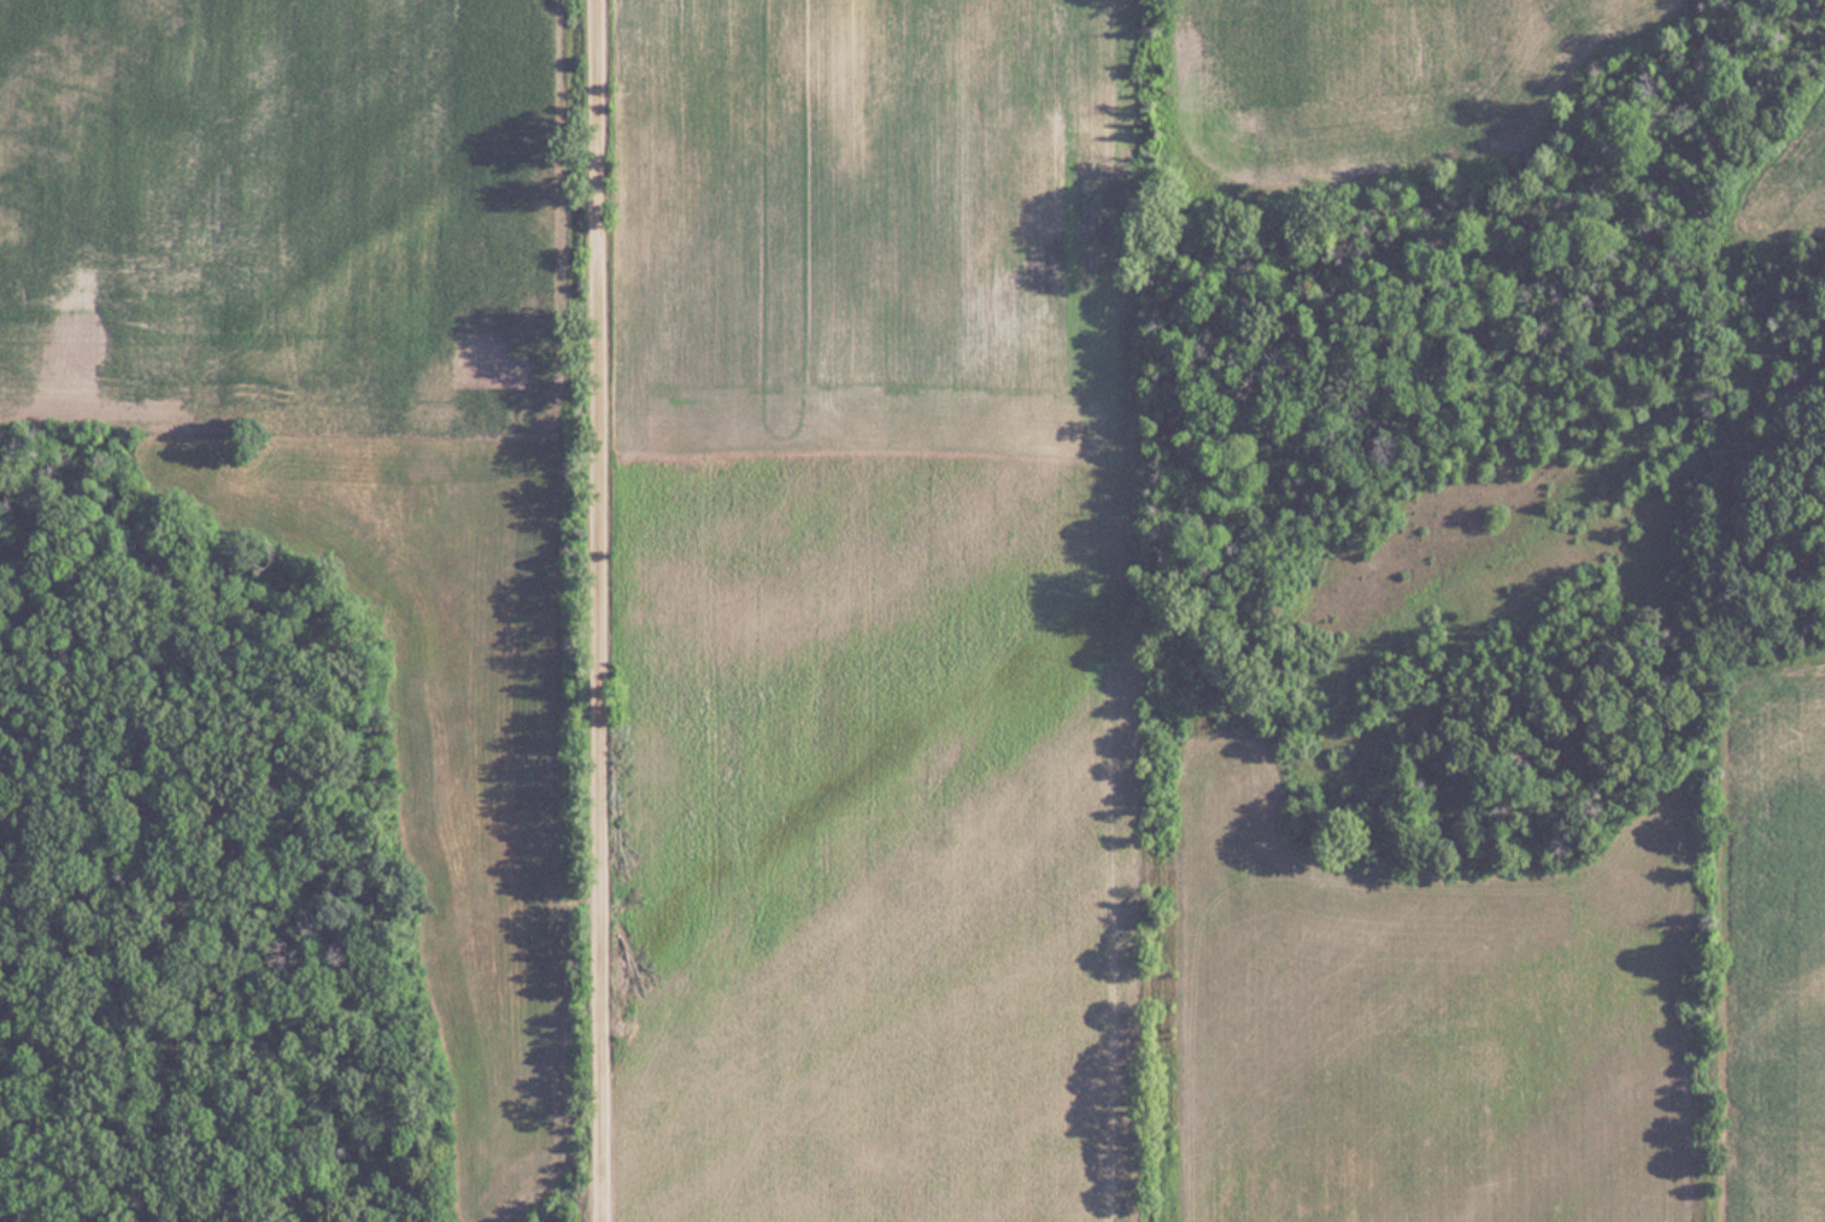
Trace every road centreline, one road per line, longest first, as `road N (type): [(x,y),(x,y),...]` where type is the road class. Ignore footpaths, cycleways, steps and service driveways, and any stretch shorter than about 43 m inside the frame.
road 1 (residential): [(602,1221),(597,0)]

